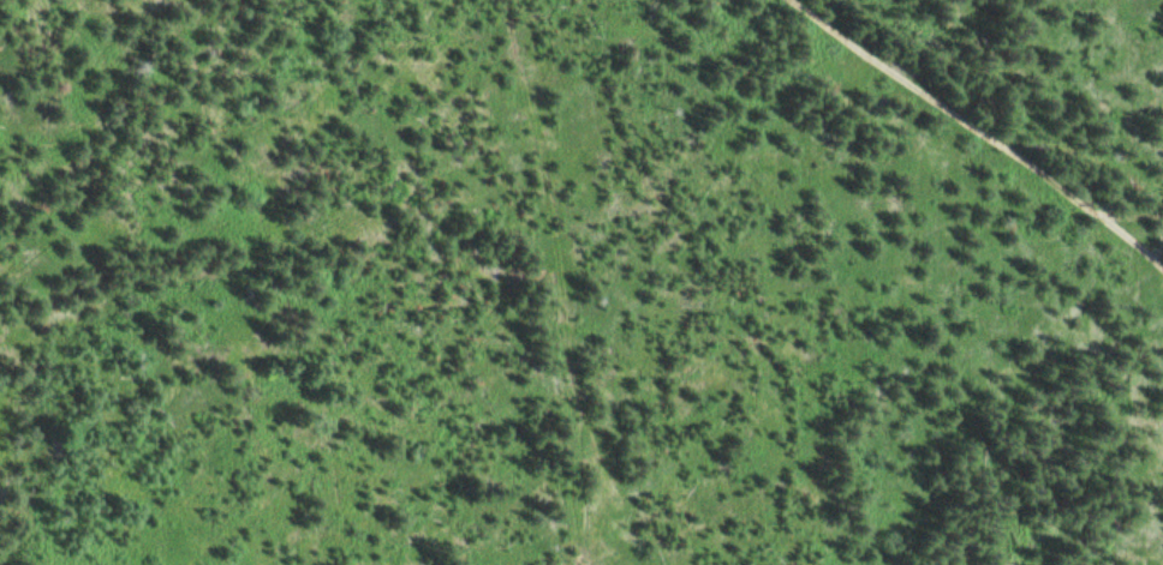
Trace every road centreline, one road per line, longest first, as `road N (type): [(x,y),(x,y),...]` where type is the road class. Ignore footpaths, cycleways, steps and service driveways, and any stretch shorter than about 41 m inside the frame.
road 1 (track): [(579,564),(600,492),(510,0)]
road 2 (track): [(1162,261),(990,124),(790,0)]

